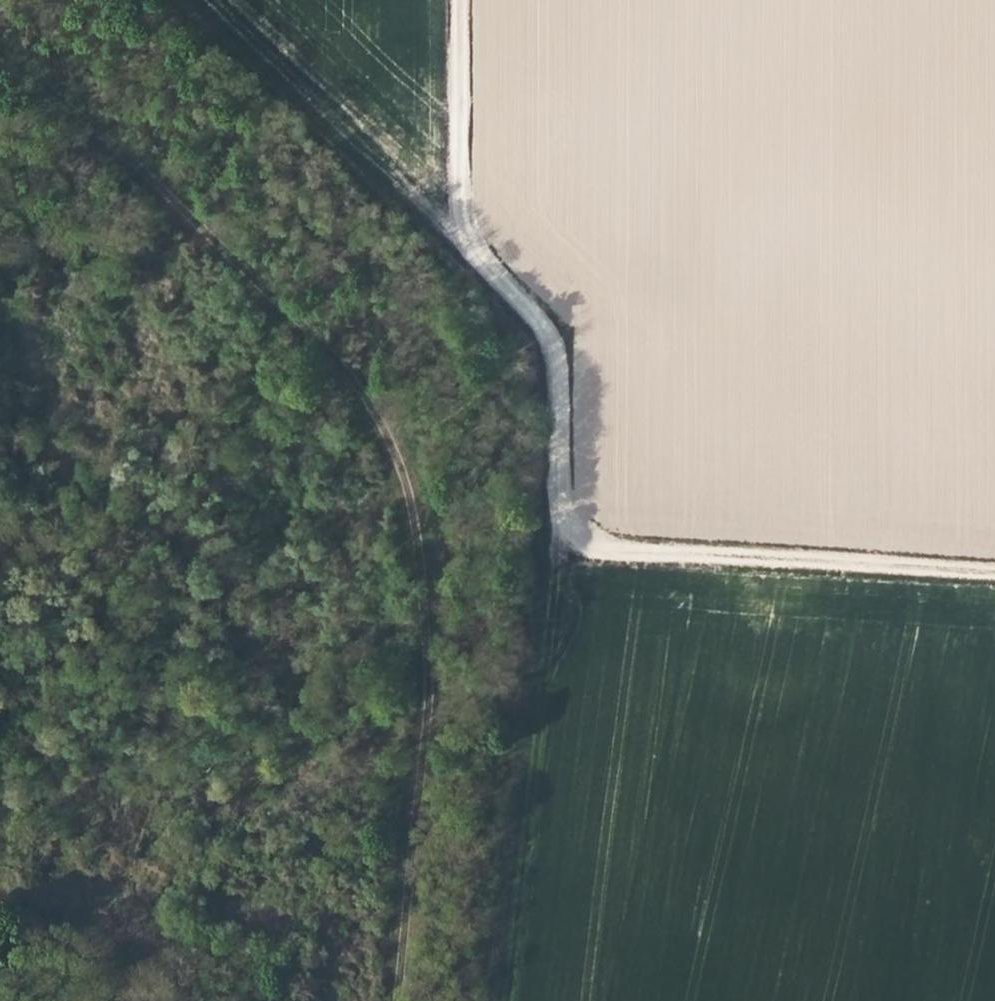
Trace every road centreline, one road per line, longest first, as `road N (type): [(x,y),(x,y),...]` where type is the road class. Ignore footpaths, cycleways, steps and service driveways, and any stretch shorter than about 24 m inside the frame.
road 1 (track): [(449,0),(448,227),(548,336),(561,541),(994,569)]
road 2 (track): [(509,1000),(561,541)]

